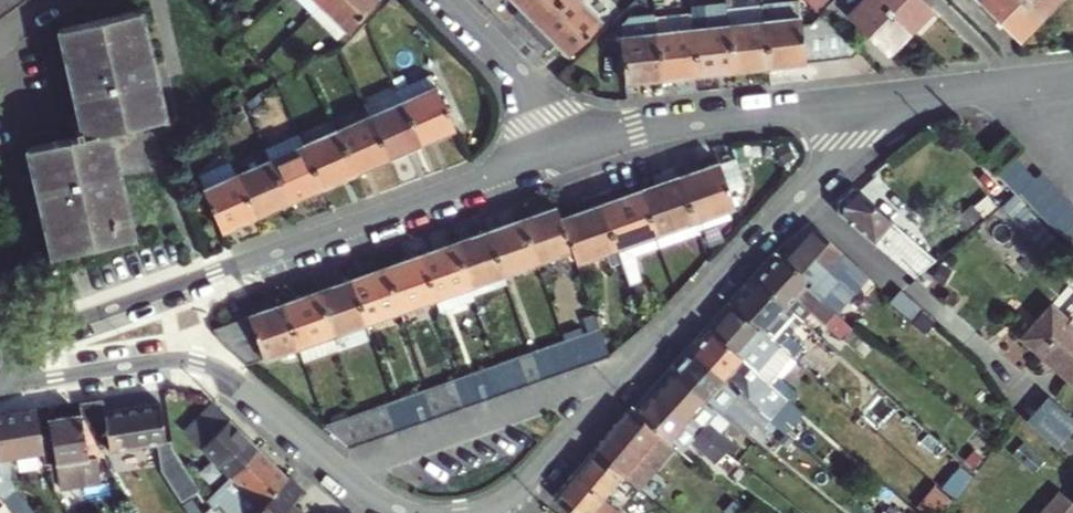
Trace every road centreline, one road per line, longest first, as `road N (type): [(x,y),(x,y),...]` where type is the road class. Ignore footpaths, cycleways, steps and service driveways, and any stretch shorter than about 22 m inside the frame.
road 1 (tertiary): [(486,512),(525,490),(889,99)]
road 2 (tertiary): [(8,373),(31,379),(194,360),(351,484),(402,512)]
road 3 (residential): [(586,146),(203,279)]
road 4 (residential): [(889,99),(663,126),(586,146)]
road 5 (tertiary): [(203,279),(0,340)]
road 6 (residential): [(441,0),(586,146)]
road 7 (tertiary): [(889,99),(1072,77)]

